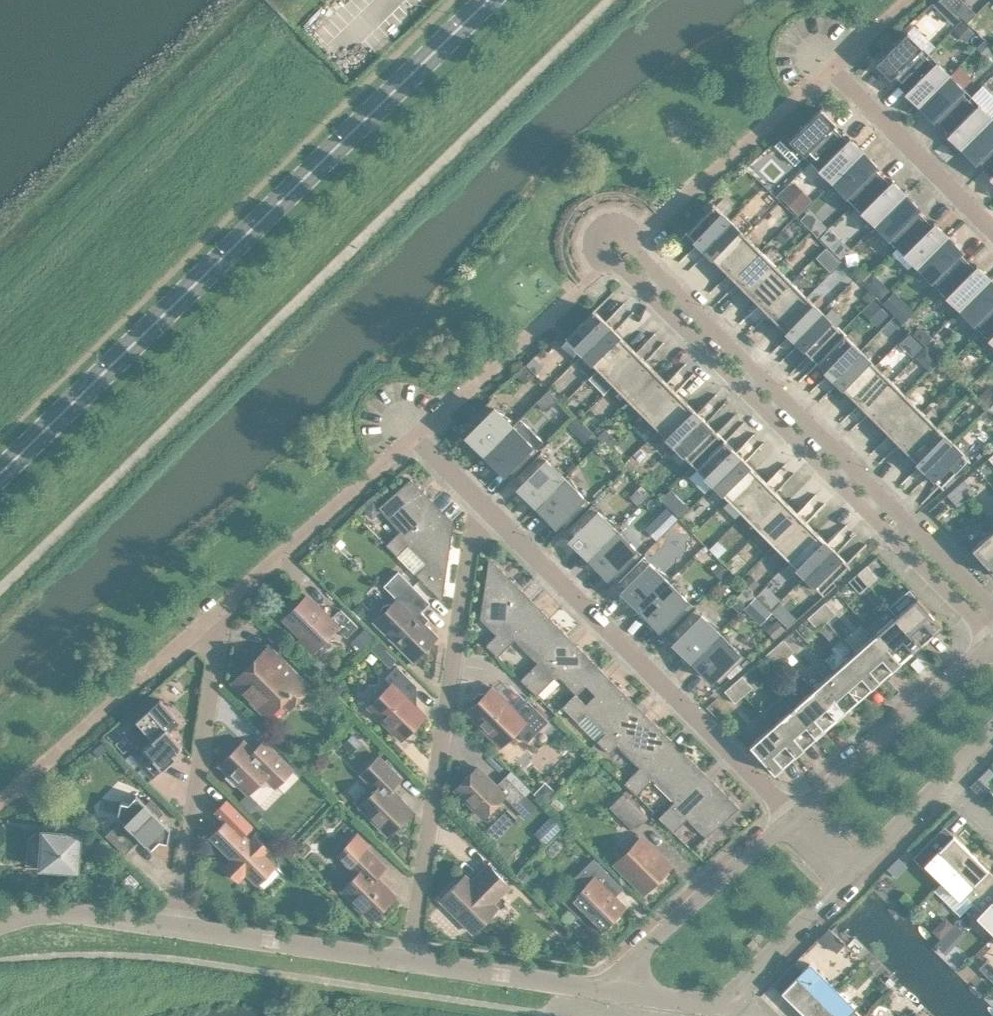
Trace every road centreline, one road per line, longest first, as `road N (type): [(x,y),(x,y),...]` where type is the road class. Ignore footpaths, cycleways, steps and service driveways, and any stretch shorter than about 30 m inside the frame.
road 1 (residential): [(992,600),(614,214),(591,216),(589,239),(606,244),(982,630)]
road 2 (secondary): [(0,453),(468,0)]
road 3 (residential): [(405,948),(464,514),(480,498)]
road 4 (residential): [(785,807),(480,498)]
road 5 (residential): [(171,912),(210,605)]
road 6 (residential): [(992,229),(804,40)]
road 7 (unclassified): [(982,630),(785,807)]
road 8 (unclassified): [(785,807),(625,944),(610,978)]
road 9 (unclassified): [(171,912),(405,948)]
road 10 (unclassified): [(405,948),(610,978)]
road 11 (unclassified): [(719,991),(837,858)]
road 12 (unclassified): [(0,907),(32,899),(171,912)]
road 13 (unclassified): [(837,858),(932,767)]
road 14 (residential): [(480,498),(390,409)]

